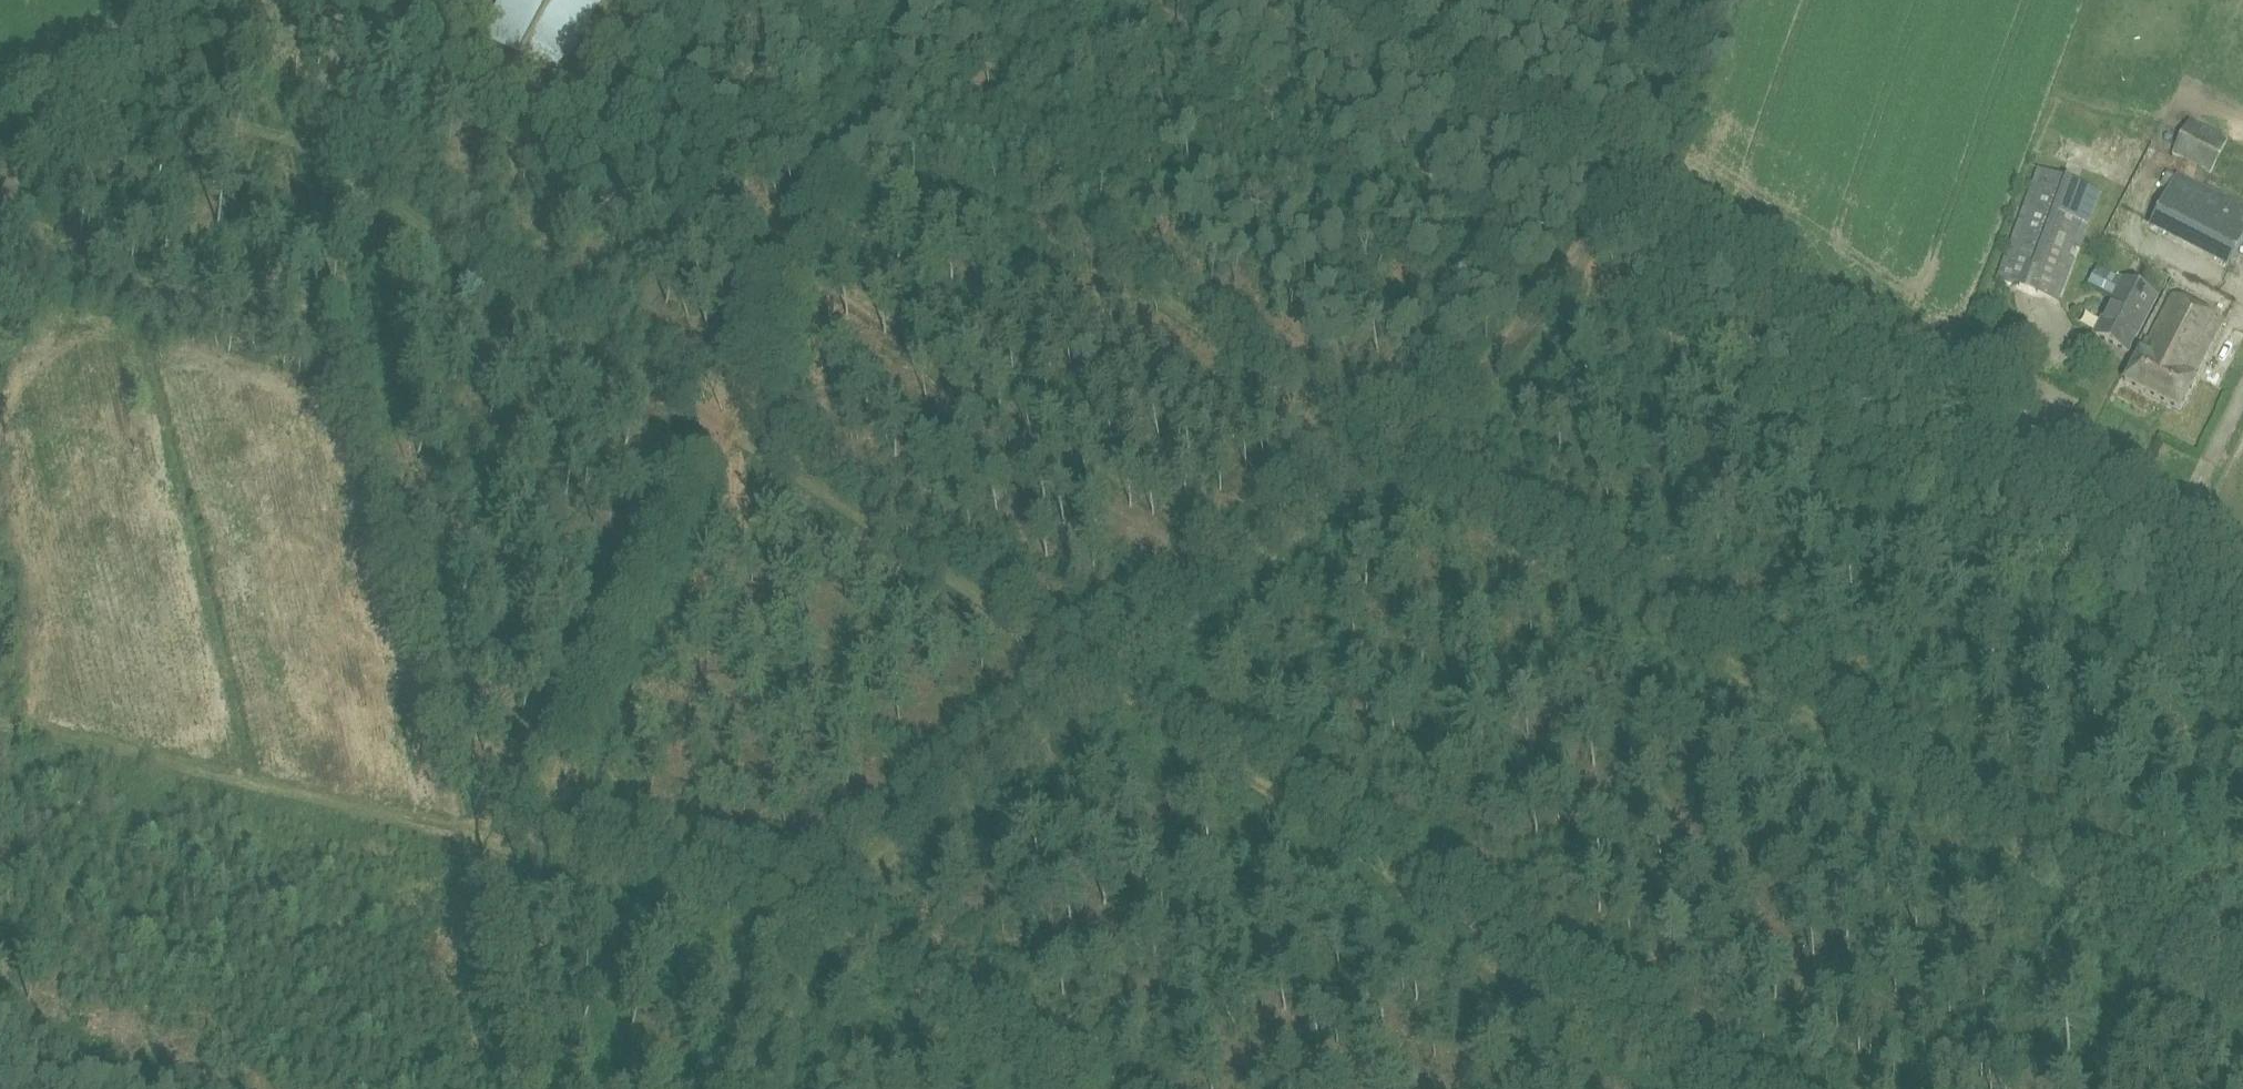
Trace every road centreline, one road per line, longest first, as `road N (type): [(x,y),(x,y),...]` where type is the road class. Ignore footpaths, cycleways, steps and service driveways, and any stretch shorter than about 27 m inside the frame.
road 1 (track): [(2242,992),(978,178),(949,171),(905,176),(837,166),(492,824)]
road 2 (track): [(1655,0),(1659,68),(1635,158),(1534,300),(1377,436),(795,901),(500,825),(0,726)]
road 3 (track): [(1696,1088),(278,127),(0,85)]
road 4 (tertiary): [(2242,620),(1329,0)]
road 5 (track): [(795,901),(1066,1088)]

